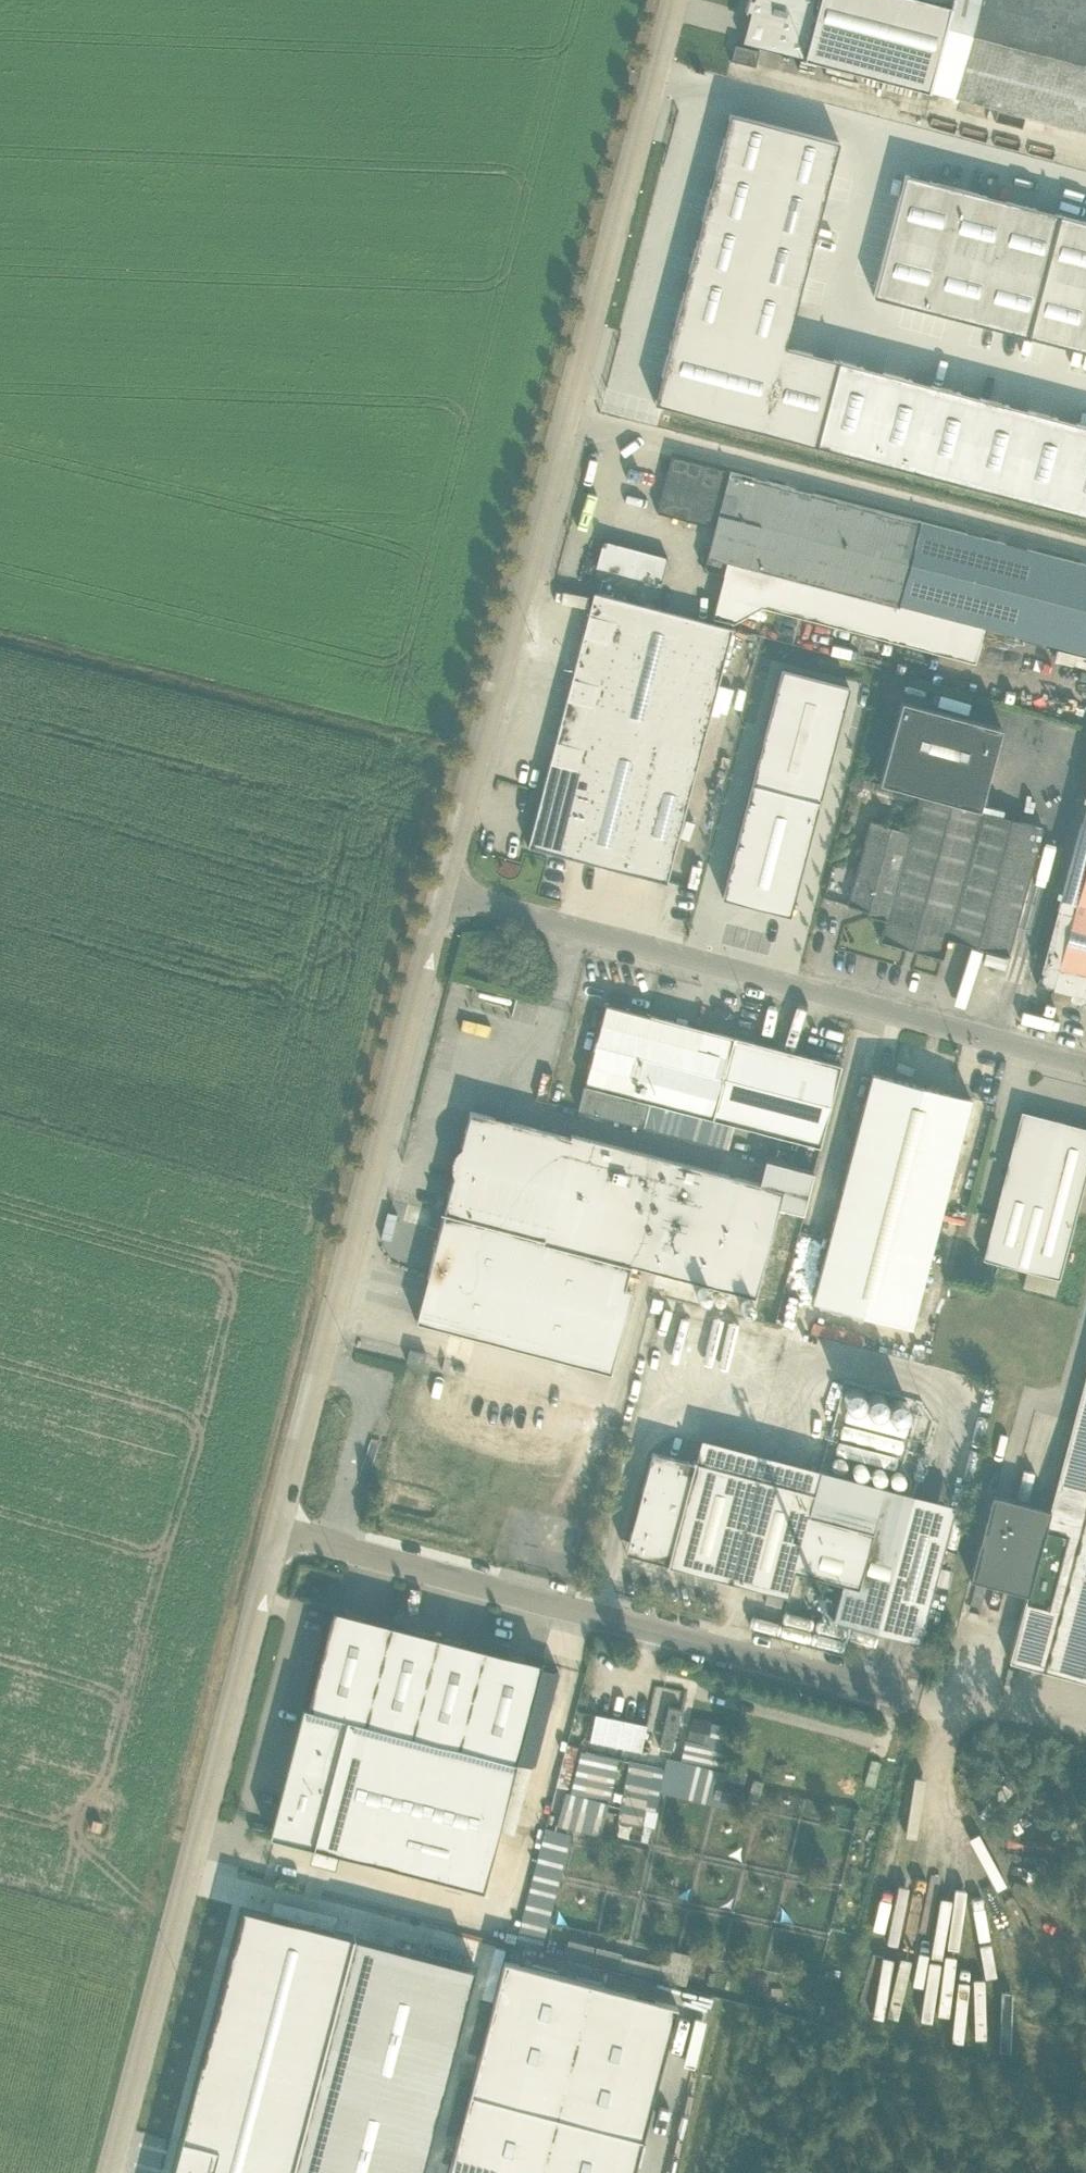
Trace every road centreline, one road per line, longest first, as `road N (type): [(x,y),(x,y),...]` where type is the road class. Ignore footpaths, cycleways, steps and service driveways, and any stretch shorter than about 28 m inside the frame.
road 1 (unclassified): [(442,892),(675,0)]
road 2 (unclassified): [(442,892),(1085,1067)]
road 3 (unclassified): [(107,2172),(276,1530)]
road 4 (unclassified): [(276,1530),(442,892)]
road 5 (unclassified): [(276,1530),(876,1689)]

